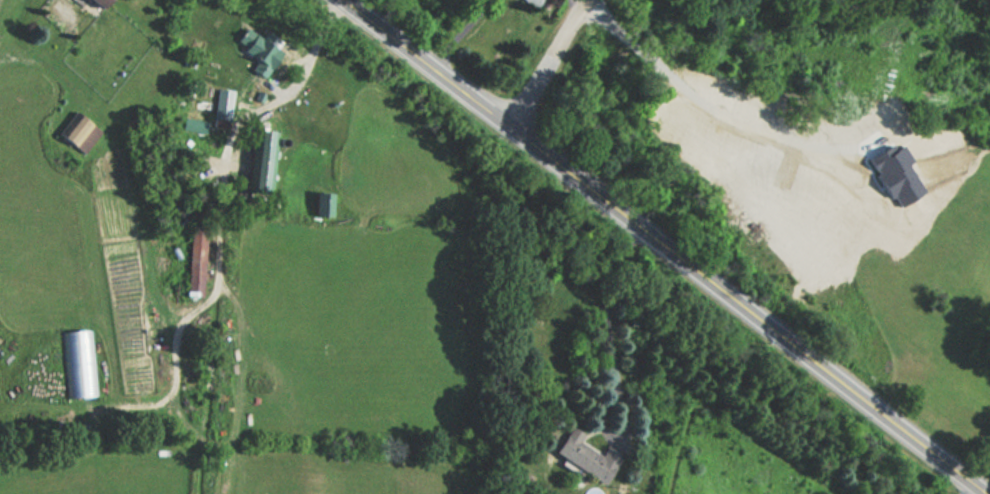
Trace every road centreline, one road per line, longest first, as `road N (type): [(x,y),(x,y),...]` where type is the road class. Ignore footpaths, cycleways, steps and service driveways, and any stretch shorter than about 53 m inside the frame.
road 1 (tertiary): [(987,493),(343,0)]
road 2 (residential): [(502,120),(588,0)]

